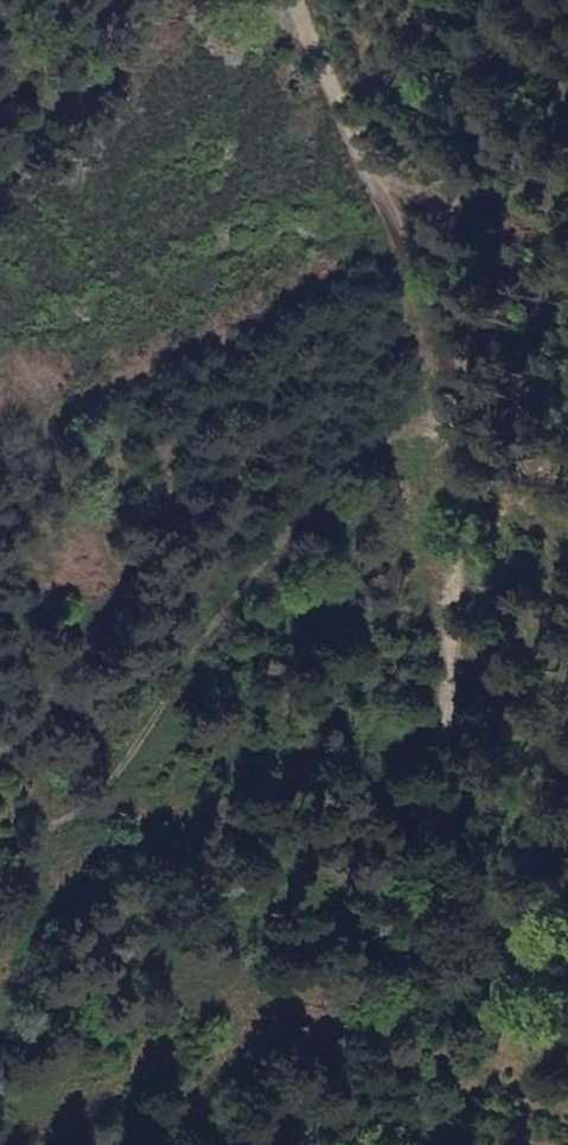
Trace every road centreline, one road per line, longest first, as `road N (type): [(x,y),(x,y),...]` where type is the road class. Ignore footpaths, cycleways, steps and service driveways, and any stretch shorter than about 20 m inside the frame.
road 1 (track): [(454,355),(468,832),(379,1144)]
road 2 (track): [(567,22),(470,106)]

